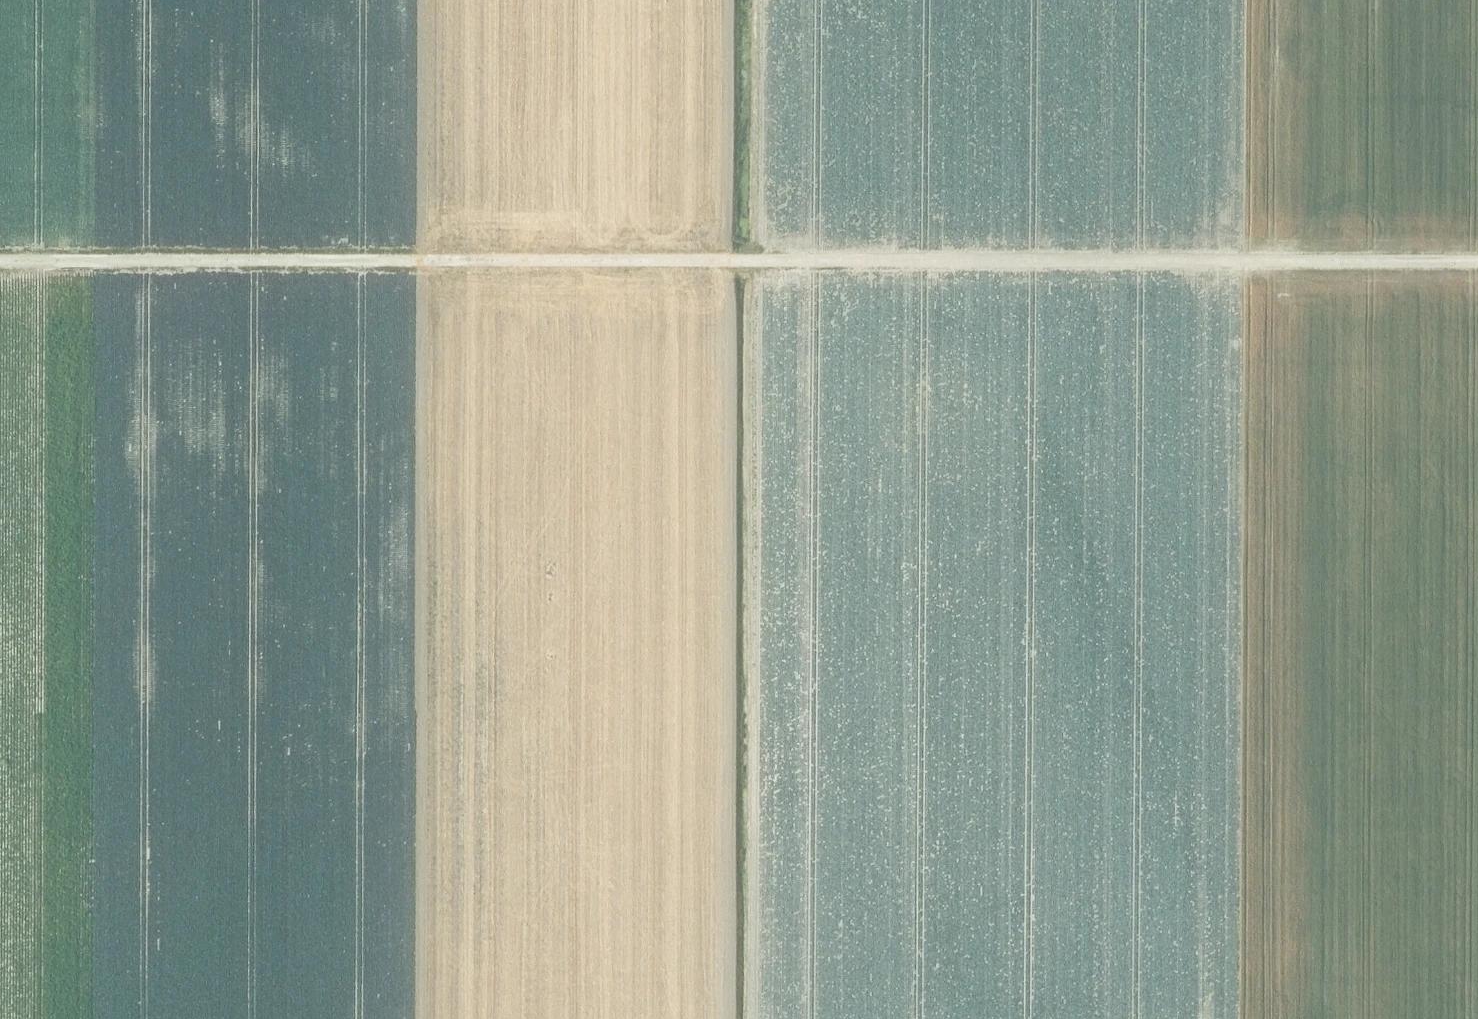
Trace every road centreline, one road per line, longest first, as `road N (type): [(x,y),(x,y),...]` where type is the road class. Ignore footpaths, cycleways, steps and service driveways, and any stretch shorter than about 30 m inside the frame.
road 1 (track): [(1477,263),(0,261)]

